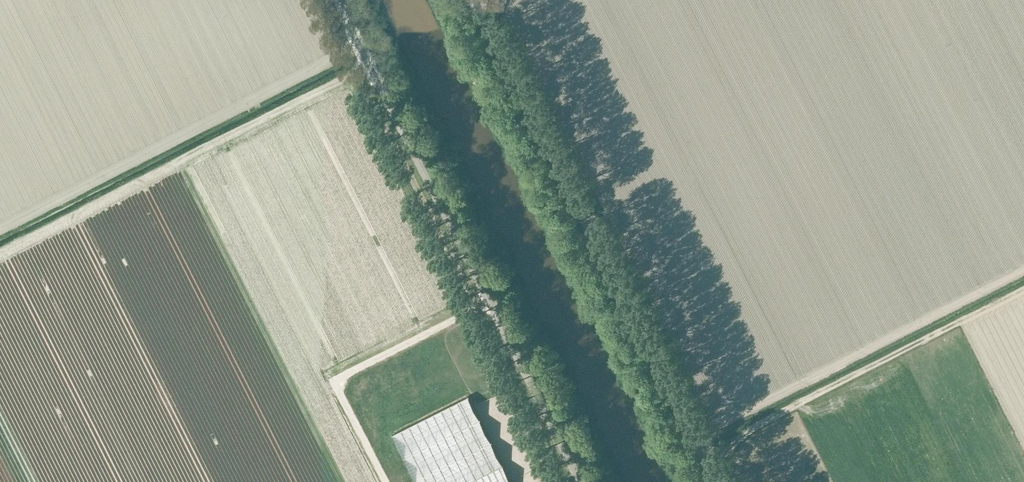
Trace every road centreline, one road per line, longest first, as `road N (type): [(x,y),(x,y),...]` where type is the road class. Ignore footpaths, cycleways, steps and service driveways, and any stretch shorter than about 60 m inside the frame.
road 1 (unclassified): [(719,481),(475,0)]
road 2 (unclassified): [(580,481),(336,0)]
road 3 (track): [(387,481),(337,389),(341,376),(489,302)]

